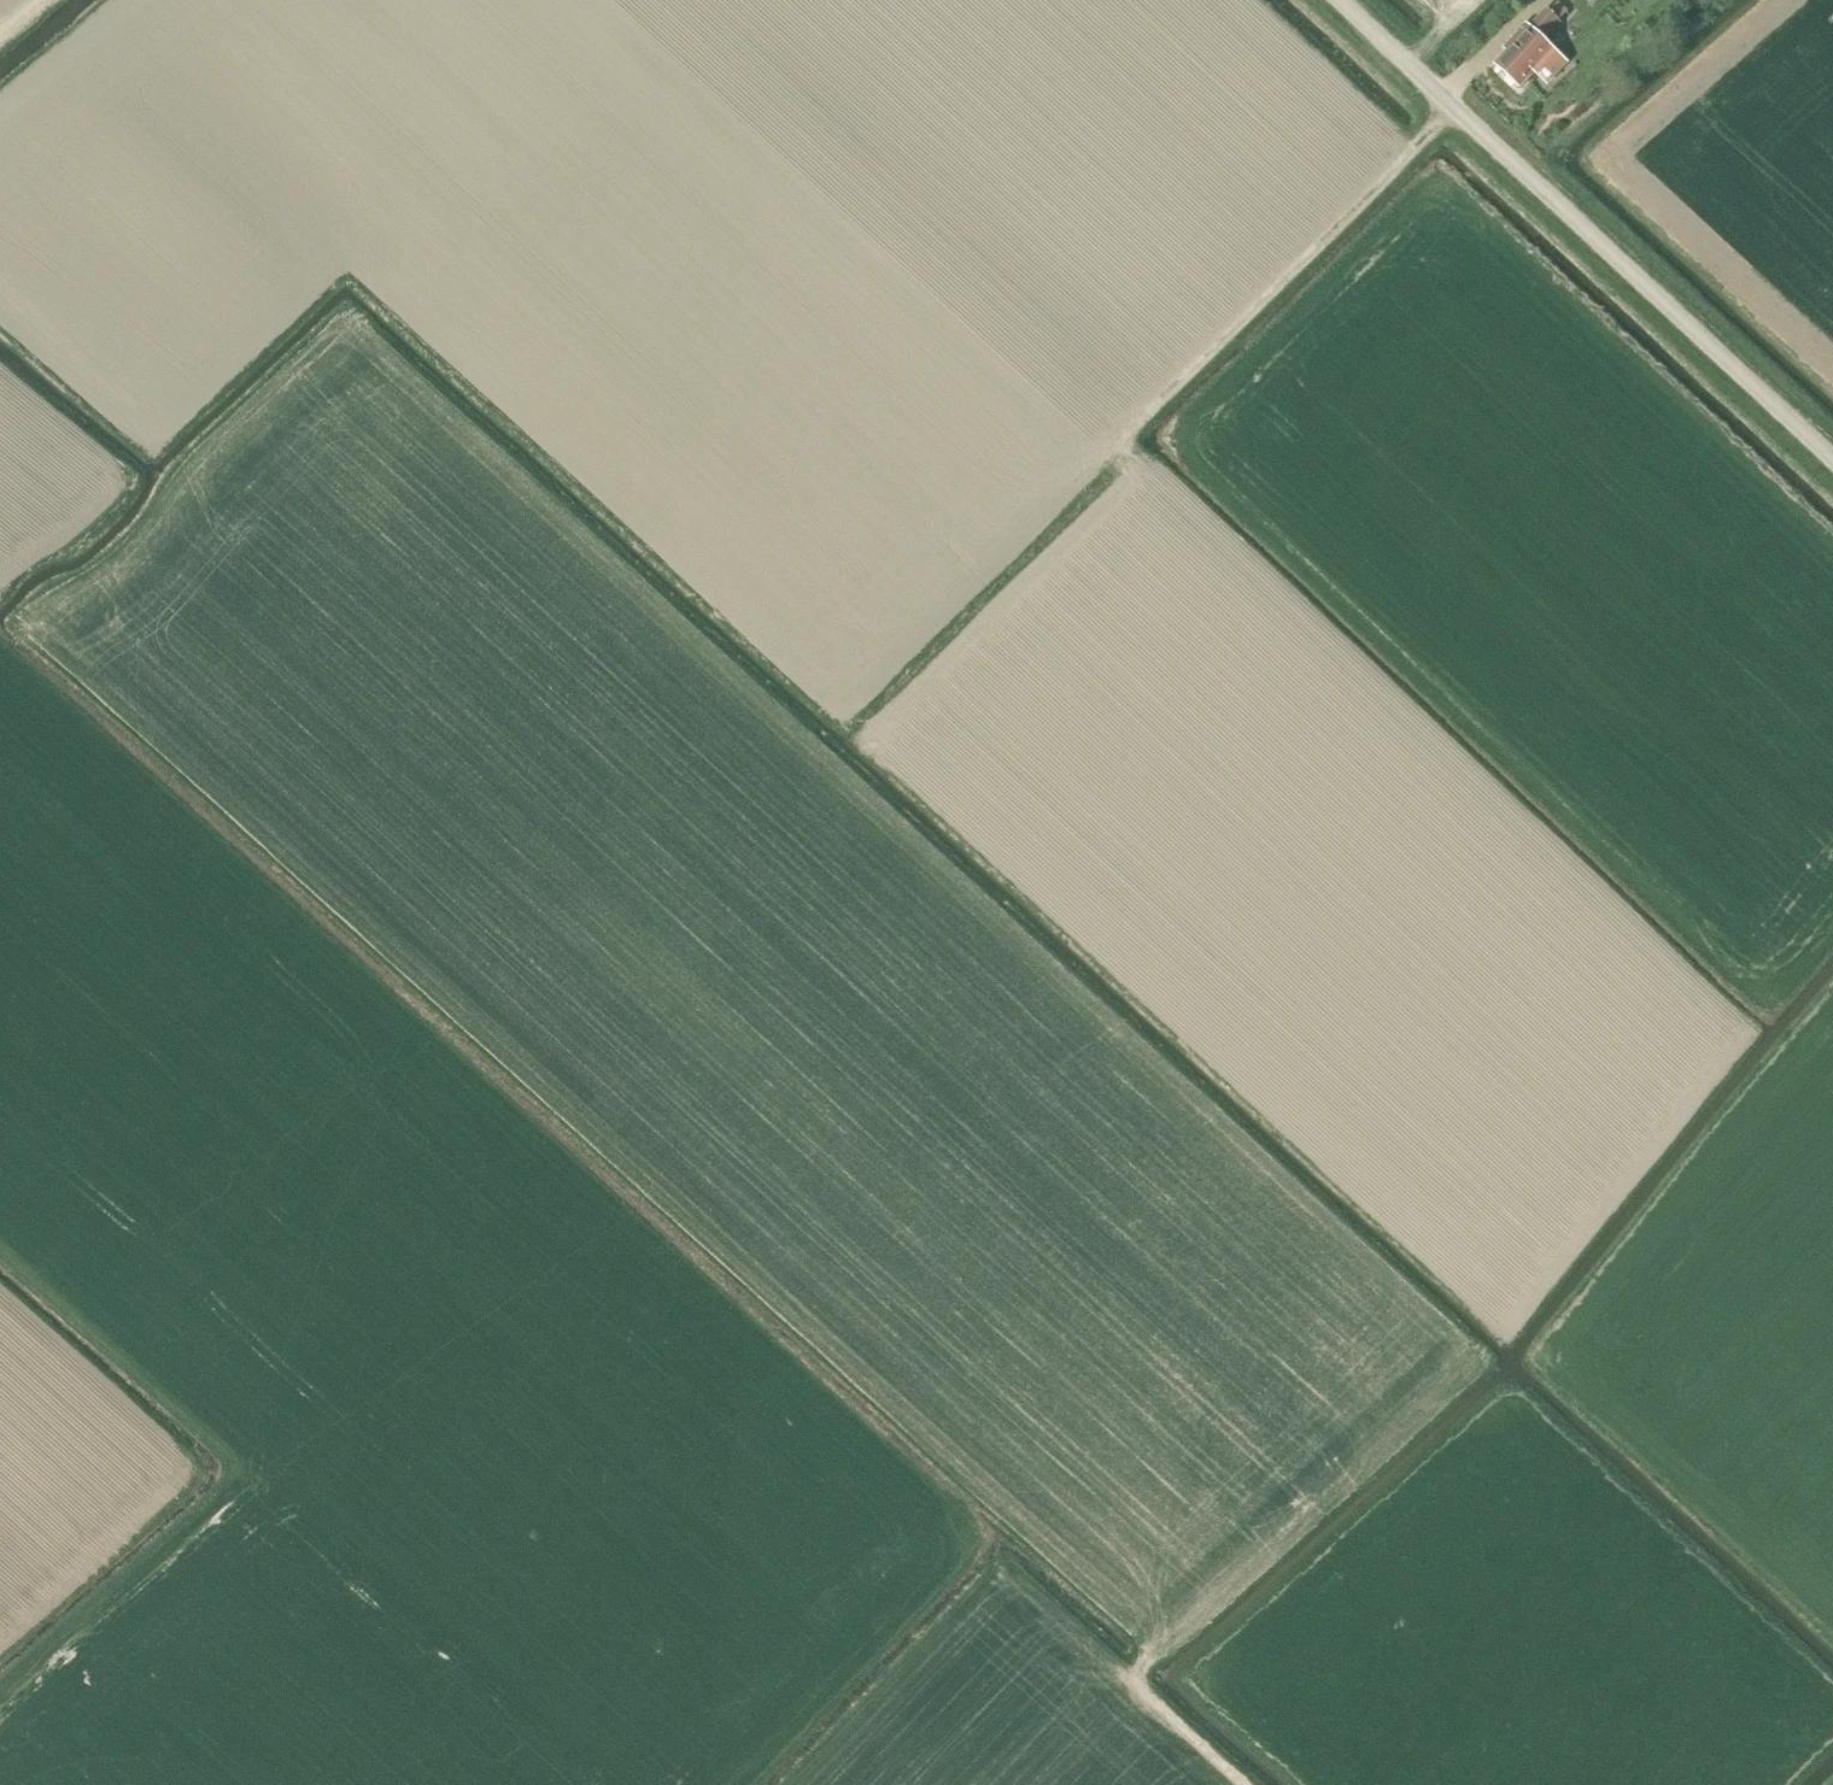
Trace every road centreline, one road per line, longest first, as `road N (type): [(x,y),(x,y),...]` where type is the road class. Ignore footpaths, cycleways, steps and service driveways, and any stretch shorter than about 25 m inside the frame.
road 1 (unclassified): [(1832,456),(1342,0)]

